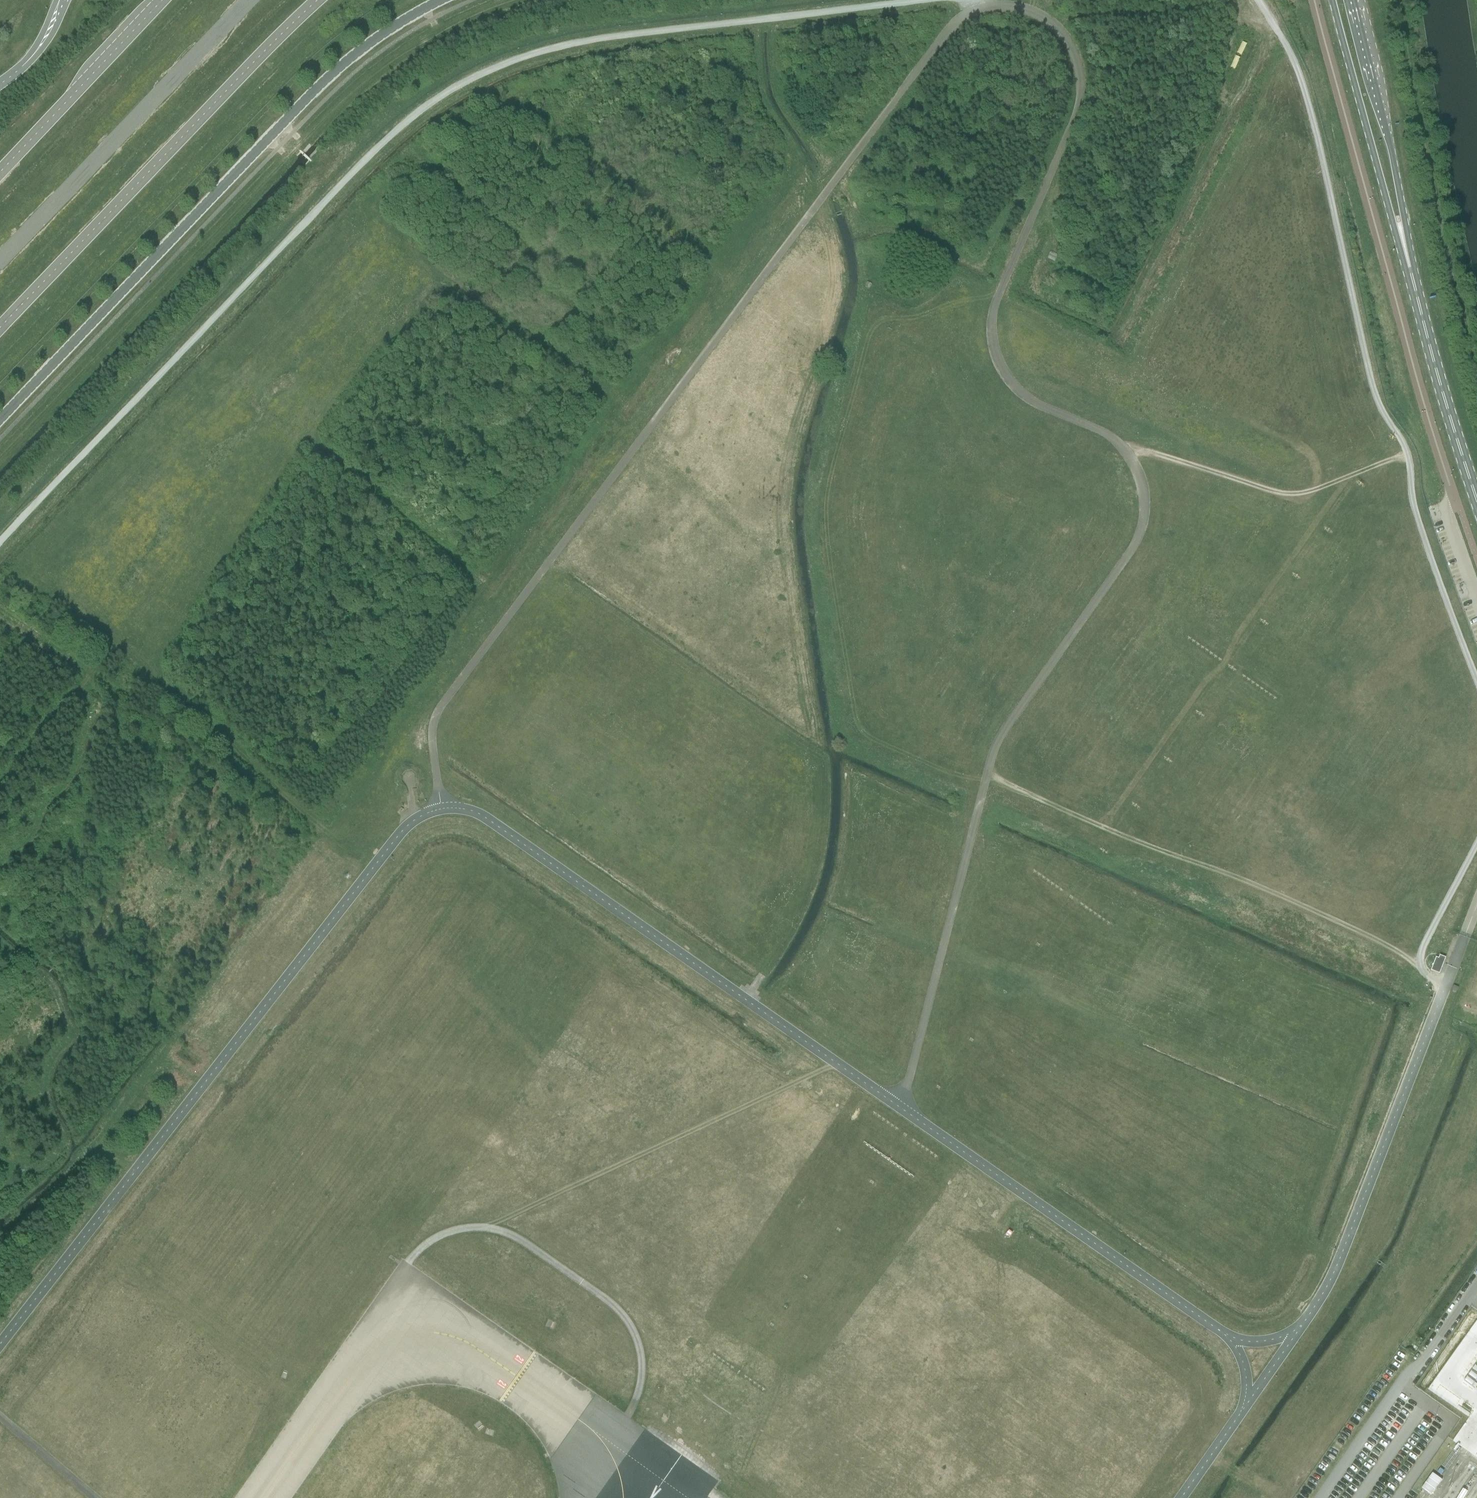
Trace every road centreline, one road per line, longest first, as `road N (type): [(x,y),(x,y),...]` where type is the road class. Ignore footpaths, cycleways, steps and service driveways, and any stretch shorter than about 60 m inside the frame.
road 1 (track): [(513,0),(427,38),(360,86),(0,457)]
road 2 (tertiary): [(0,420),(323,82),(441,0)]
road 3 (unclassified): [(1314,0),(1456,502)]
road 4 (track): [(1420,967),(1369,935),(986,774)]
road 5 (track): [(1409,456),(1284,495),(1126,449)]
road 6 (secondary): [(1476,498),(1405,248)]
road 7 (secondary): [(1332,0),(1405,248)]
road 8 (secondary): [(1405,248),(1391,151),(1353,0)]

